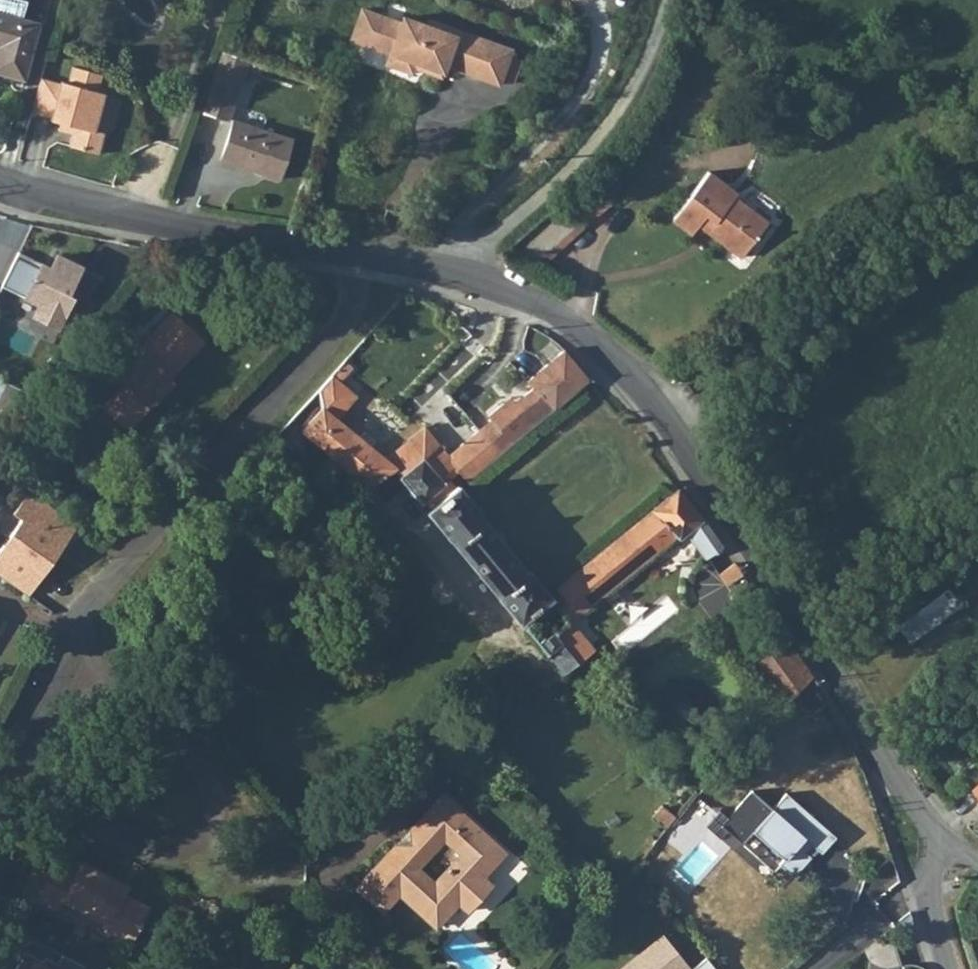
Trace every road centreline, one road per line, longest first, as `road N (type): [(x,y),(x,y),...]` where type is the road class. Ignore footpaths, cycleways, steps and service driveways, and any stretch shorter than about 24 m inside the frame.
road 1 (residential): [(373,259),(509,293),(561,319),(657,401),(938,834)]
road 2 (residential): [(68,648),(11,765),(147,837),(193,839),(206,828),(214,785),(129,694)]
road 3 (residential): [(373,259),(352,320),(104,583),(68,648)]
road 4 (residential): [(0,185),(117,218),(373,259)]
road 5 (track): [(451,274),(607,126),(643,74),(671,0)]
road 6 (residential): [(927,881),(822,968)]

